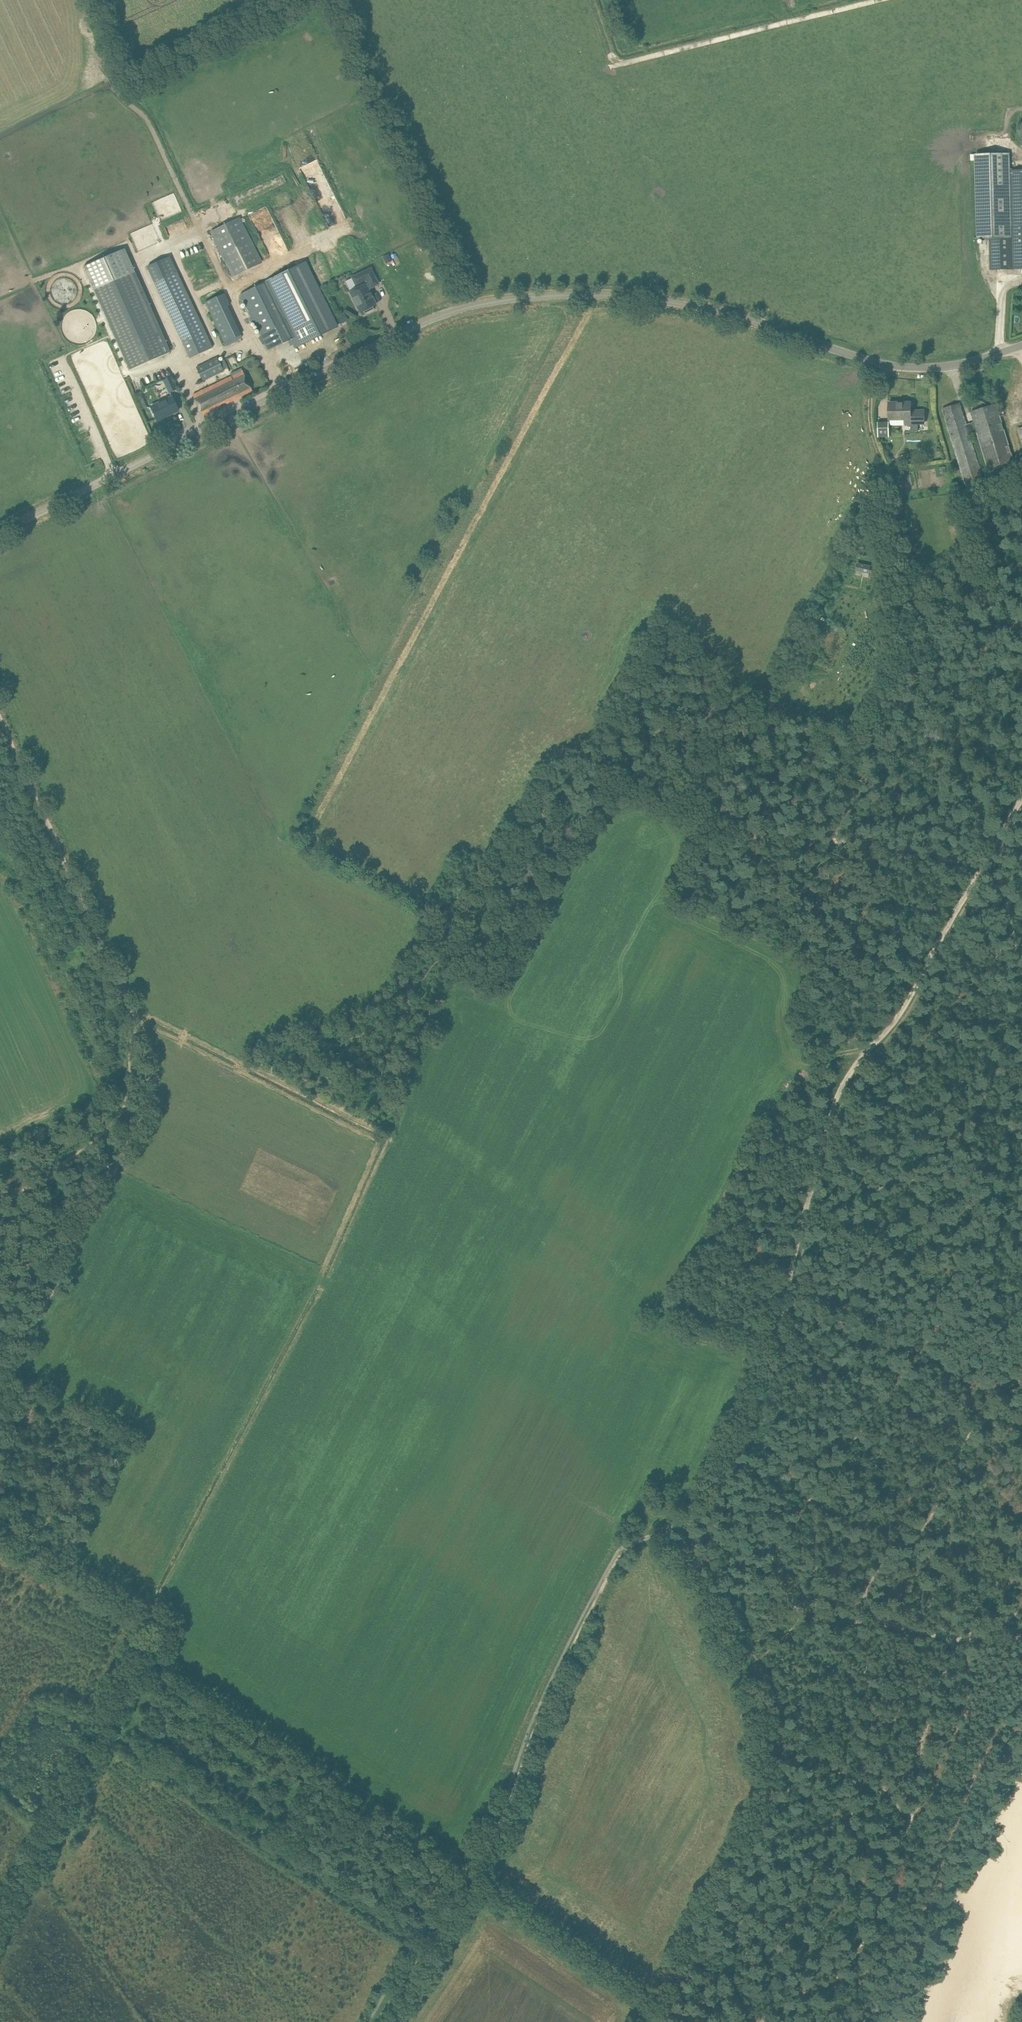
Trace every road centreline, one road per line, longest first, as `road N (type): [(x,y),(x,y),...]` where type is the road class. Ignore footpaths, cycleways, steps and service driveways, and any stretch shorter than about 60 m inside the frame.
road 1 (track): [(378,2021),(493,1837),(563,1669),(620,1559),(710,1498),(767,1376),(833,1106),(895,1021),(1021,798)]
road 2 (unclassified): [(0,531),(413,327),(504,299),(656,300),(905,366),(969,362),(1021,345)]
road 3 (track): [(874,361),(870,425),(922,636)]
road 4 (track): [(929,1283),(809,1224)]

